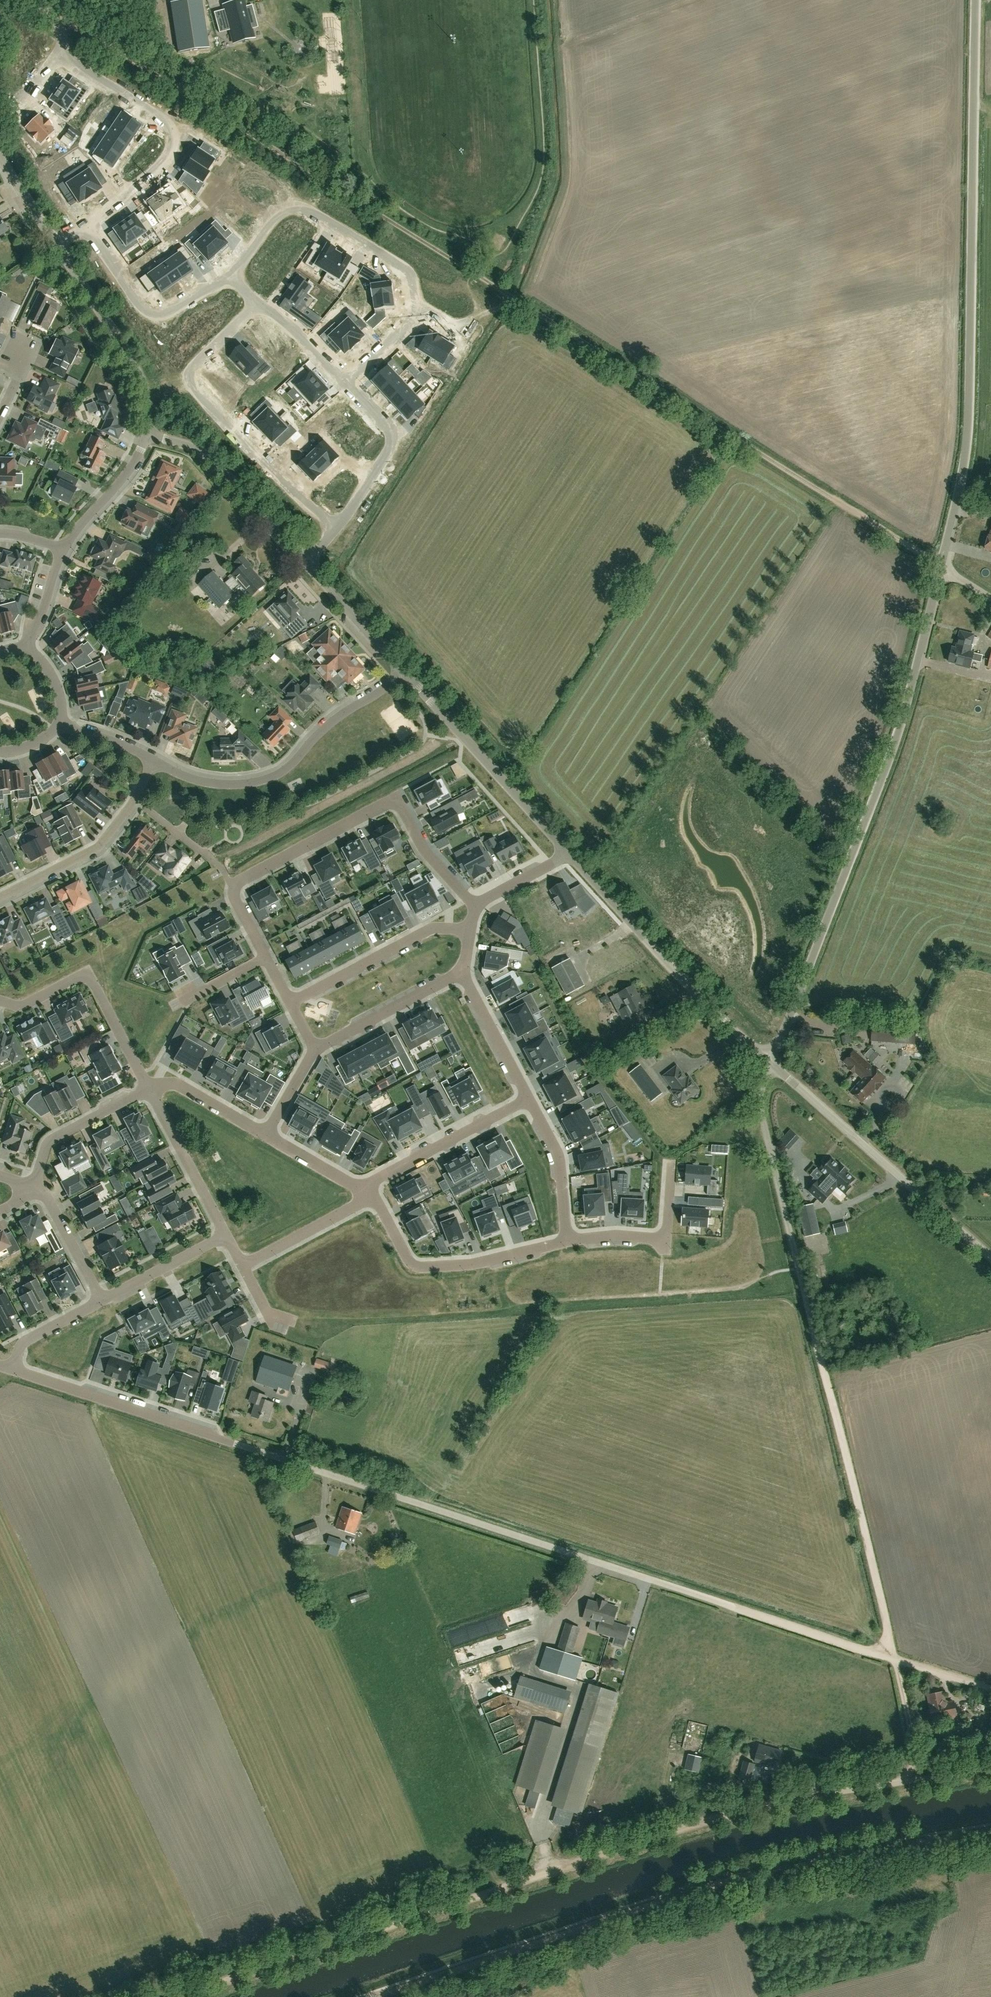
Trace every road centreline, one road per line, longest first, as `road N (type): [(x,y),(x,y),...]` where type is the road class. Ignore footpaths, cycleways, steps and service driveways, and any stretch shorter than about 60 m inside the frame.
road 1 (unclassified): [(179,1996),(711,1817),(990,1766)]
road 2 (track): [(990,1831),(678,1900),(380,1996)]
road 3 (track): [(772,1067),(762,1117),(892,1657)]
road 4 (unclassified): [(942,568),(969,421),(976,0)]
road 5 (track): [(475,275),(942,568)]
road 6 (unclassified): [(735,1605),(225,1441)]
road 7 (unclassified): [(772,1067),(886,770),(942,568)]
road 8 (track): [(30,0),(475,275)]
road 9 (residential): [(232,276),(170,312),(143,309),(89,230),(163,165),(171,132),(60,55)]
road 10 (unclassified): [(149,436),(137,374),(0,159)]
road 11 (residential): [(474,905),(425,853),(399,804),(232,887)]
road 12 (residential): [(338,526),(255,454),(190,384),(195,366),(257,306)]
road 13 (unclassified): [(772,1067),(564,852)]
road 14 (unclassified): [(990,1260),(772,1067)]
road 15 (residential): [(402,674),(265,780),(221,786),(153,762)]
road 16 (residential): [(417,312),(405,268),(303,207),(279,211),(232,276)]
road 17 (unclassified): [(564,852),(402,674)]
road 18 (residential): [(568,1240),(485,1263),(415,1265),(371,1197)]
road 19 (residential): [(148,1090),(89,975),(20,1007),(0,1003)]
road 20 (residential): [(225,1441),(13,1370)]
road 21 (unclassified): [(304,565),(210,456),(149,436)]
road 22 (residential): [(471,930),(427,931),(292,1003)]
road 23 (residential): [(531,1095),(377,1179),(369,1191)]
road 24 (residential): [(338,526),(392,444),(388,428),(345,383)]
road 25 (residential): [(0,900),(102,847),(134,802)]
road 26 (residential): [(463,971),(315,1050)]
road 27 (residential): [(148,1090),(226,1236)]
road 28 (track): [(735,1605),(892,1657)]
road 29 (residential): [(35,1188),(51,1139),(148,1090)]
road 30 (residential): [(670,1171),(663,1233),(568,1240)]
road 31 (residential): [(531,1095),(563,1163),(568,1240)]
road 32 (unclassified): [(402,674),(304,565)]
road 33 (residential): [(62,552),(149,436)]
road 34 (residential): [(243,1265),(371,1197)]
road 35 (residential): [(463,971),(531,1095)]
road 36 (residential): [(101,1301),(226,1236)]
road 37 (track): [(892,1657),(916,1751),(892,1782)]
road 38 (residential): [(101,1301),(35,1188)]
road 39 (residential): [(265,1133),(173,1083),(148,1090)]

